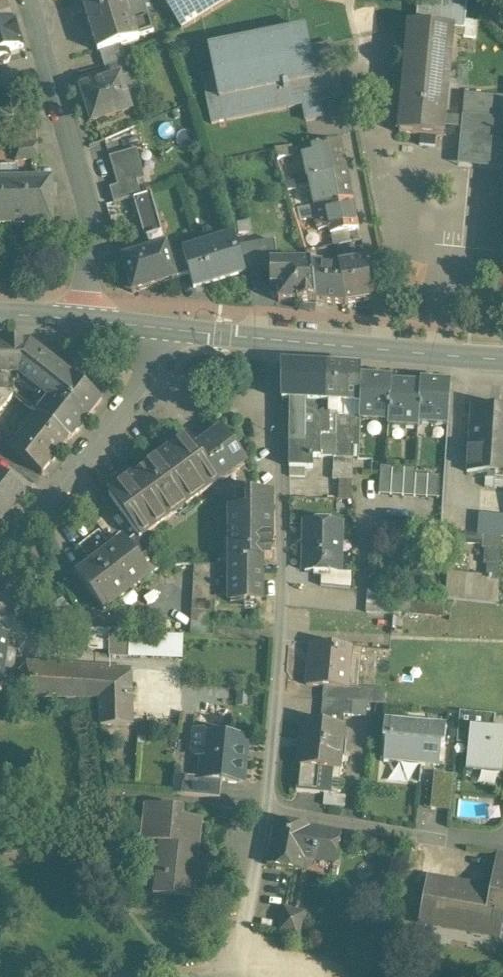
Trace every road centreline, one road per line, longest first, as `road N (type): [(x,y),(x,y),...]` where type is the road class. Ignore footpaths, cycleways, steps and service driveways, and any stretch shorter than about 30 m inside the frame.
road 1 (residential): [(265,805),(283,634),(282,487),(269,338)]
road 2 (residential): [(84,320),(87,210),(26,0)]
road 3 (residential): [(179,330),(82,470),(0,563)]
road 4 (residential): [(265,805),(457,844),(502,838)]
road 5 (secondary): [(502,360),(269,338)]

